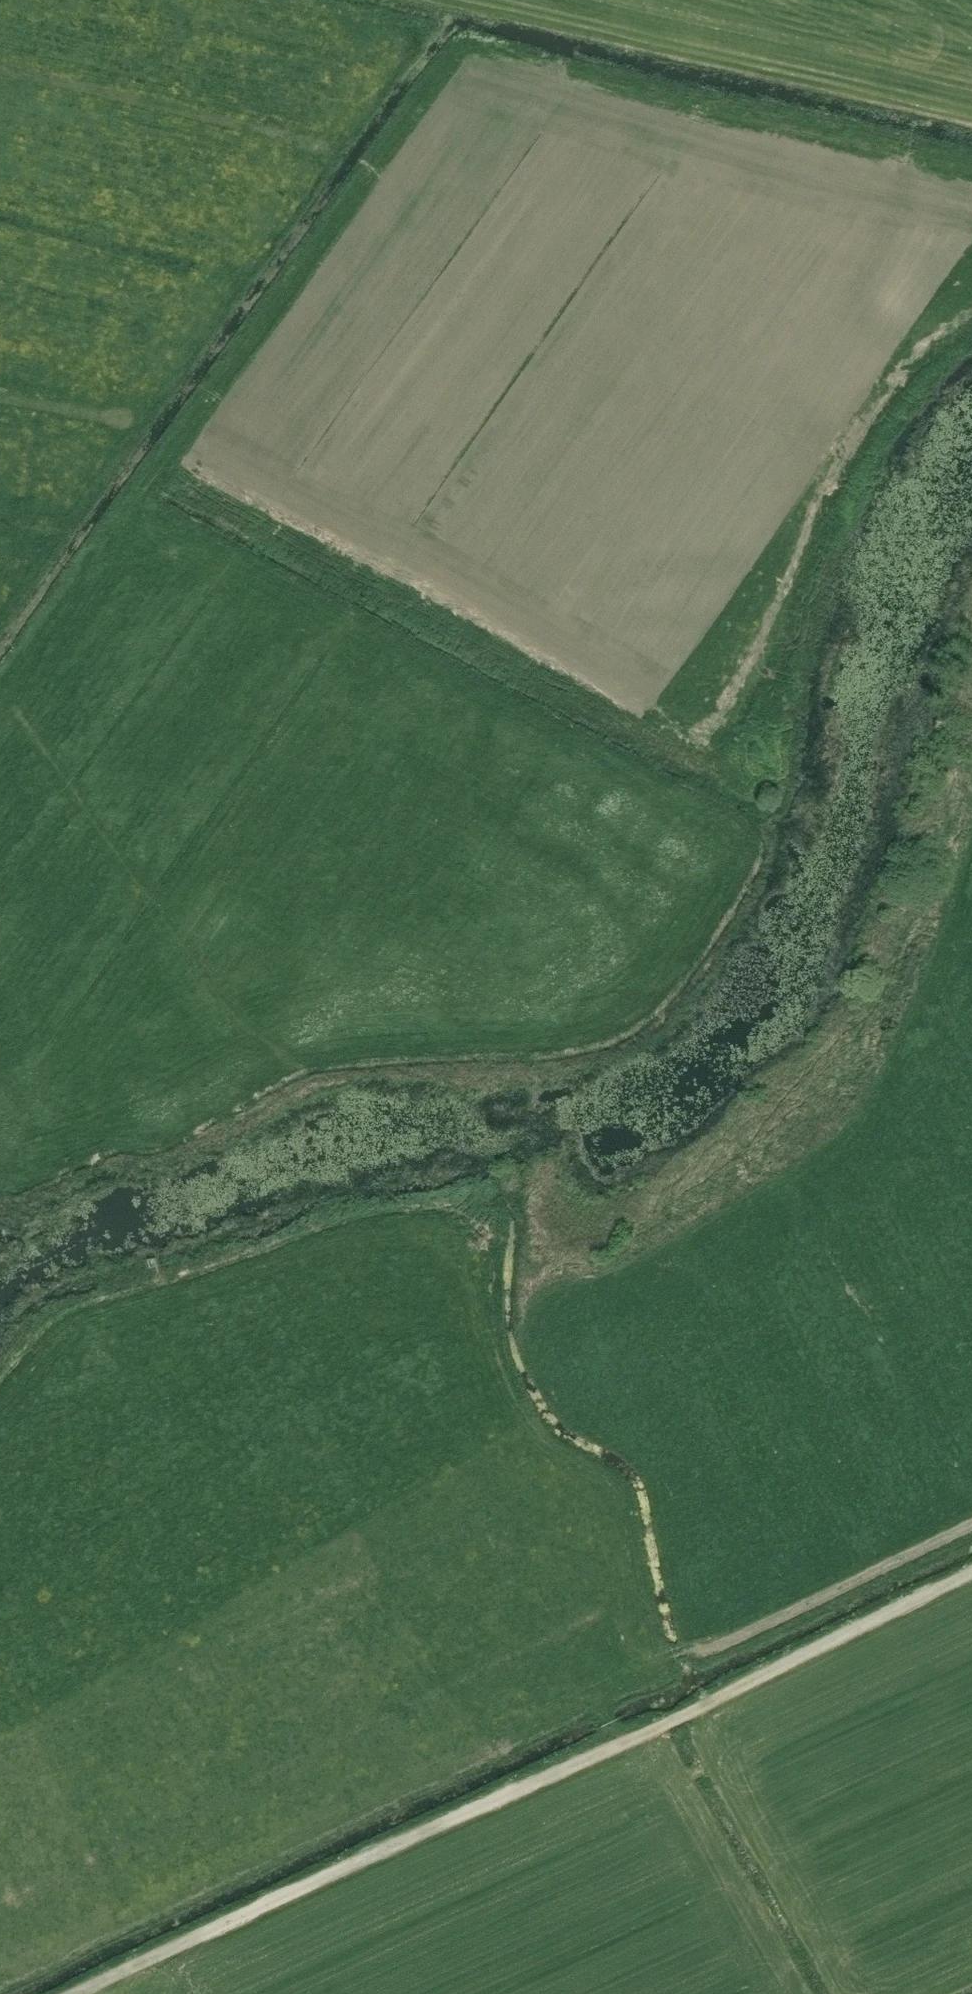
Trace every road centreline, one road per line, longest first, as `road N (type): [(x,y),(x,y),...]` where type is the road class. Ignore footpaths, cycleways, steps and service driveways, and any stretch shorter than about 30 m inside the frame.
road 1 (track): [(82,1993),(971,1575)]

